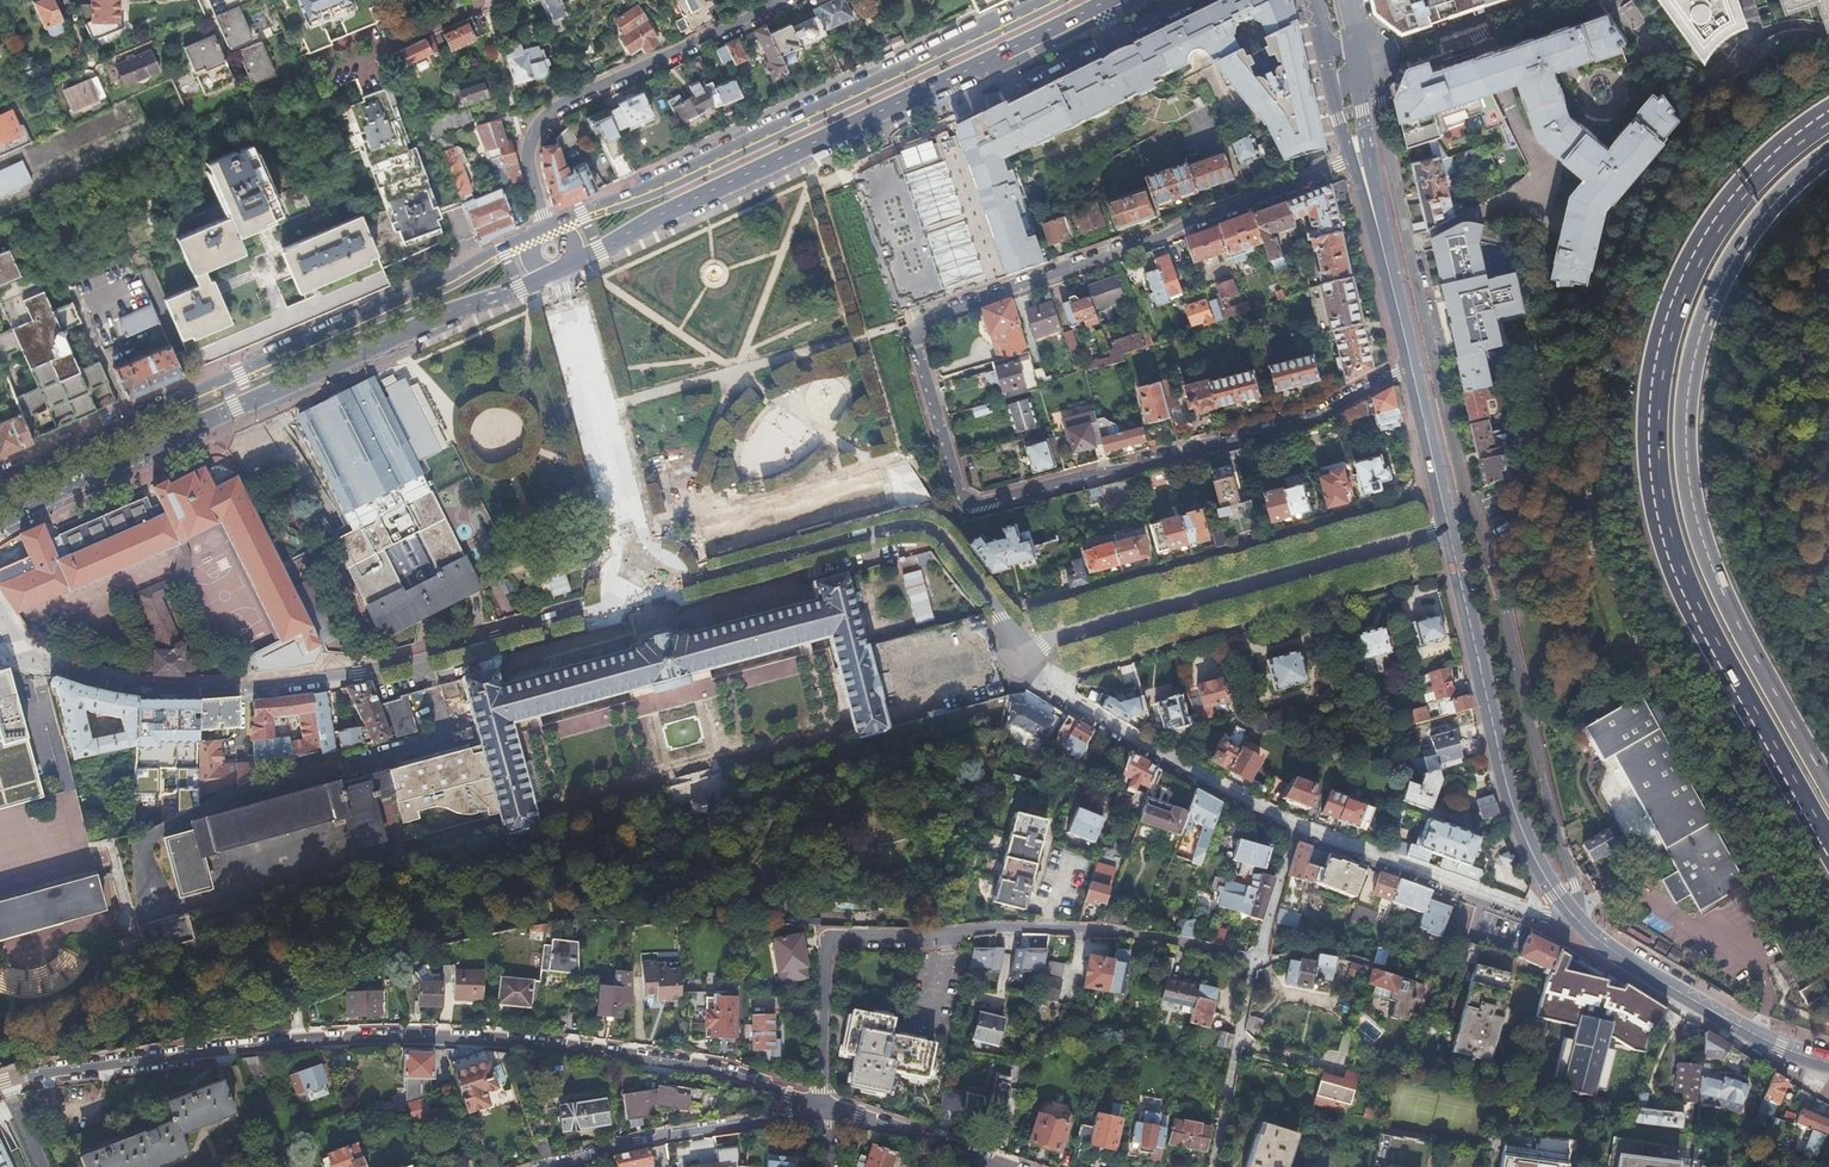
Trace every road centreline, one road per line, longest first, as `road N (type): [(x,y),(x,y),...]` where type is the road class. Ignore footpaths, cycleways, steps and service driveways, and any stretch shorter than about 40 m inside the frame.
road 1 (residential): [(1349,157),(925,316),(908,337),(966,502),(1300,423),(1412,366)]
road 2 (residential): [(1576,918),(1575,884),(1497,569),(1468,498),(1383,103),(1356,61)]
road 3 (trunk): [(1828,113),(1774,153),(1698,256),(1663,352),(1655,429),(1665,512),(1687,587),(1828,852)]
road 4 (residential): [(0,1085),(230,1051),(462,1041),(667,1064),(824,1106)]
road 5 (trunk): [(1828,791),(1720,589),(1691,502),(1683,425),(1701,316),(1729,259),(1790,184),(1828,155)]
road 6 (residential): [(642,595),(444,655),(248,690),(136,690),(61,673),(23,658),(0,620)]
road 7 (residential): [(1260,957),(1101,932),(839,935),(827,948),(824,1106)]
road 8 (primary): [(0,523),(214,415),(544,275)]
road 9 (primary): [(571,263),(1108,0)]
road 10 (primary): [(527,241),(0,488)]
road 11 (primary): [(1043,0),(551,228)]
road 12 (residential): [(642,595),(884,531),(929,530),(1001,618),(1022,661)]
road 13 (residential): [(1022,661),(1060,632),(1448,526)]
road 14 (secondary): [(1448,526),(1518,818),(1576,918)]
road 15 (residential): [(540,230),(530,149),(553,109),(780,0)]
road 16 (residential): [(554,273),(642,595)]
road 17 (residential): [(1022,661),(1051,697),(1295,831)]
road 18 (residential): [(1295,831),(1534,918),(1576,918)]
road 19 (secondary): [(1576,918),(1617,955),(1755,1036),(1828,1062)]
road 20 (unclassified): [(824,1106),(551,1166)]
road 21 (unclassified): [(1548,0),(1356,61)]
road 22 (residential): [(824,1106),(1004,1166)]
road 23 (secondary): [(1380,236),(1356,61)]
road 24 (residential): [(334,78),(485,0)]
road 25 (secondary): [(1412,366),(1448,526)]
road 26 (secondary): [(1380,236),(1412,366)]
road 27 (residential): [(1295,831),(1260,957)]

